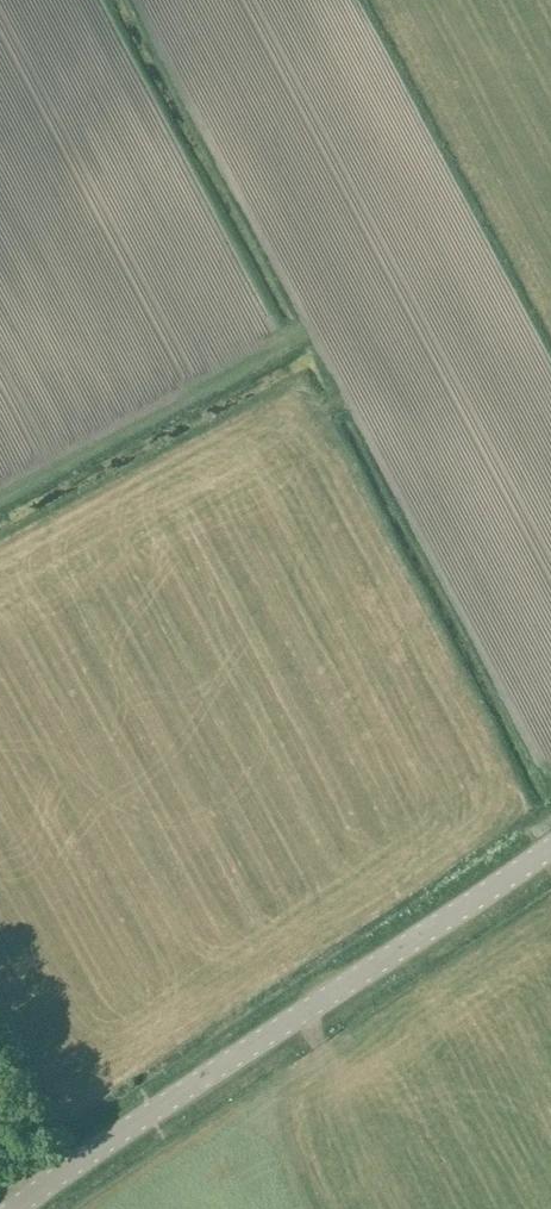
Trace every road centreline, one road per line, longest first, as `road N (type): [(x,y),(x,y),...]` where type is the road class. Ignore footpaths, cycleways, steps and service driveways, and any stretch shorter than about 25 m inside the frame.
road 1 (tertiary): [(21,1208),(550,855)]

